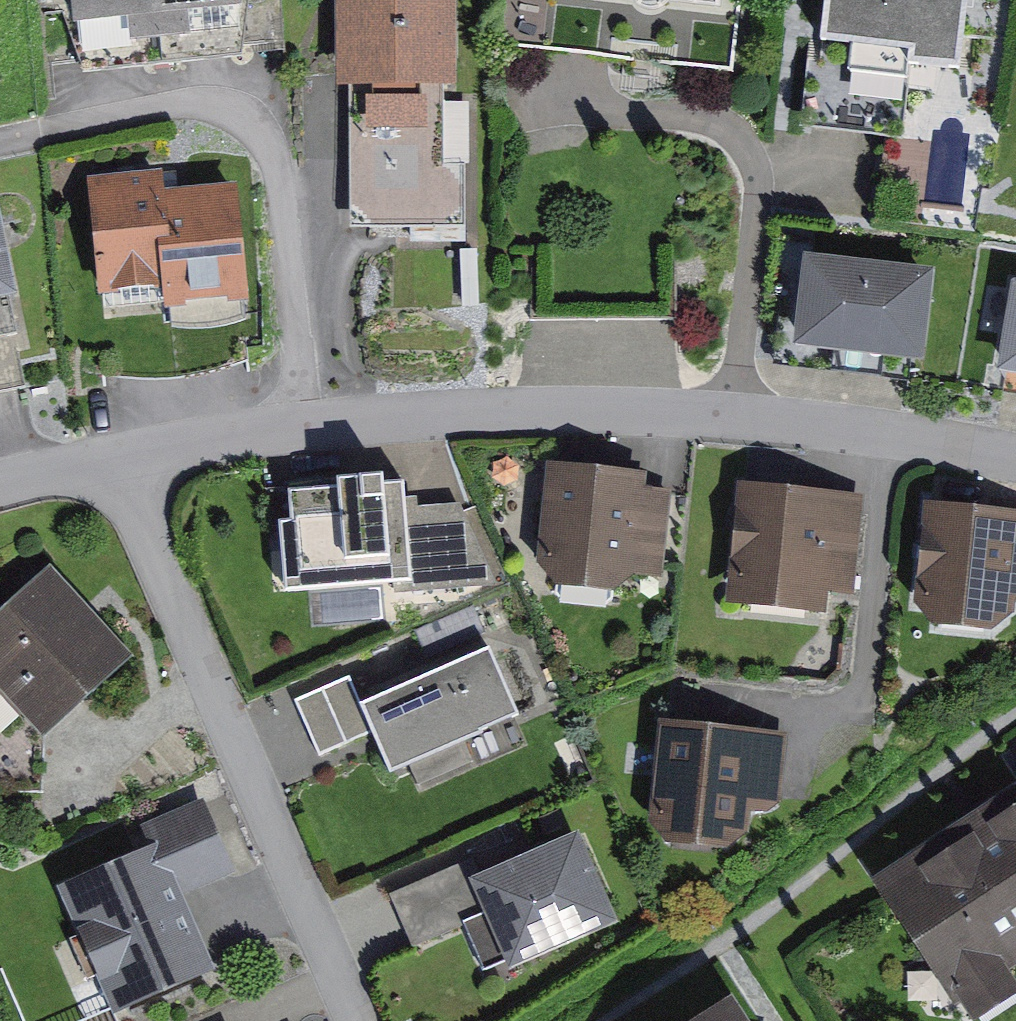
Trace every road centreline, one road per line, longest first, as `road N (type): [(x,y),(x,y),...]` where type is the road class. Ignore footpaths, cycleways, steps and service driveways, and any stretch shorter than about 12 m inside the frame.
road 1 (residential): [(146,456),(520,419),(897,428),(1015,451)]
road 2 (residential): [(146,456),(371,1020)]
road 3 (residential): [(0,491),(146,456)]

